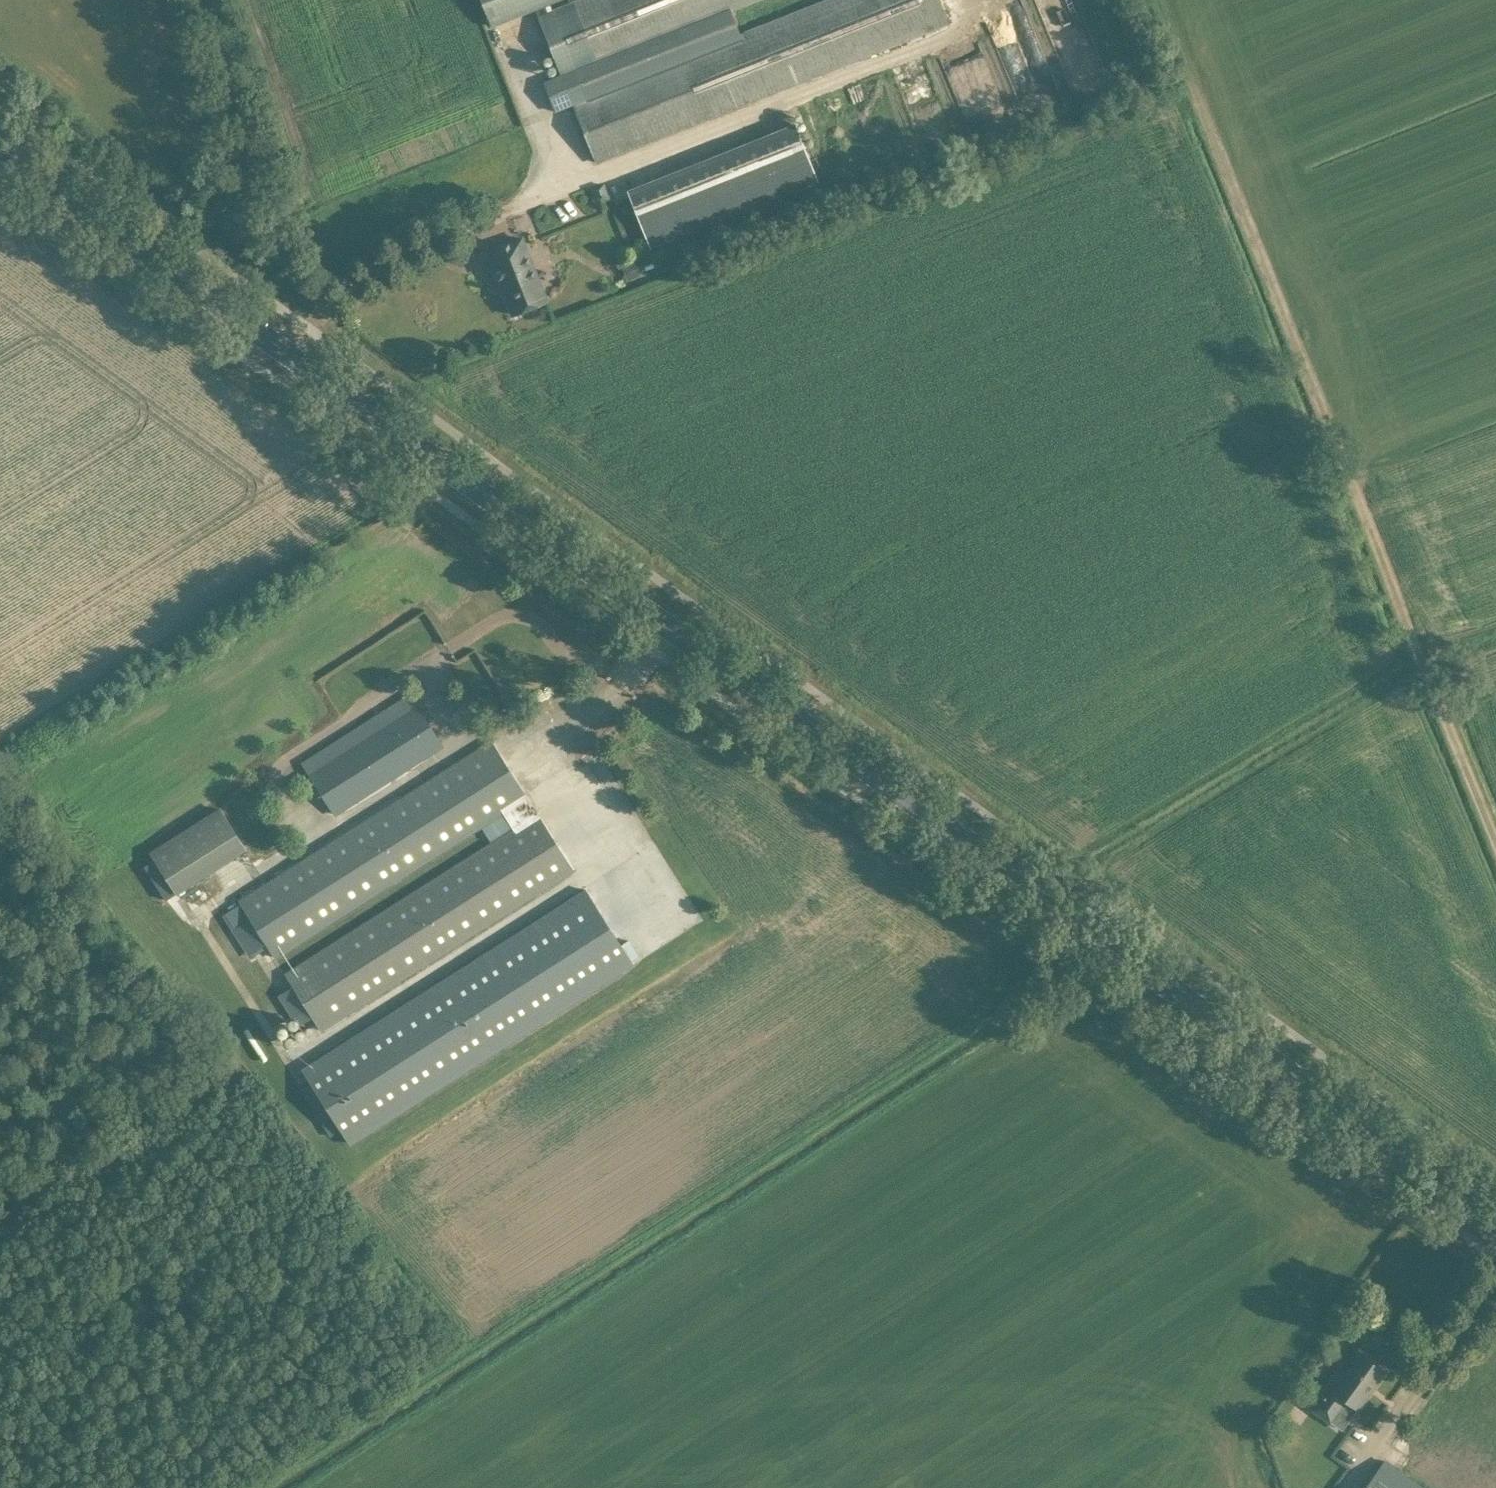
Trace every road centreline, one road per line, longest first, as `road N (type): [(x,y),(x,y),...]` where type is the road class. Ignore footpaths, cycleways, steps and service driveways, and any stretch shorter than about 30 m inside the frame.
road 1 (secondary): [(1495,1223),(0,150)]
road 2 (track): [(1198,86),(1495,833)]

